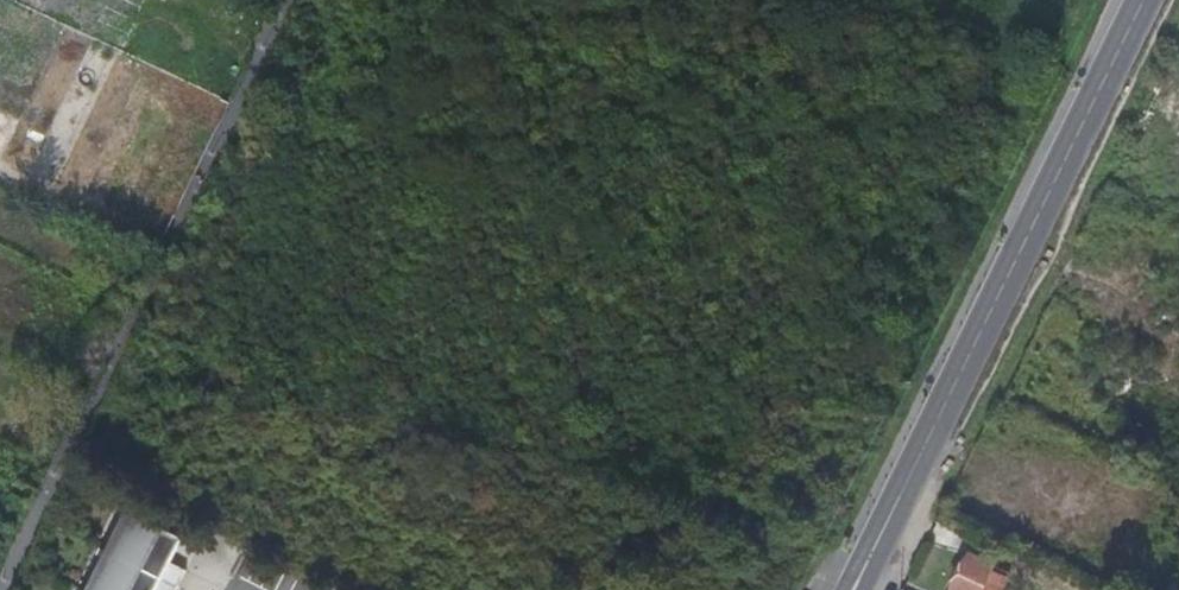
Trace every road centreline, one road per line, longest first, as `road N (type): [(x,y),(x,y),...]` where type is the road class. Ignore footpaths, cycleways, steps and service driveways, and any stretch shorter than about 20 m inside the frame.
road 1 (tertiary): [(848,589),(1139,0)]

